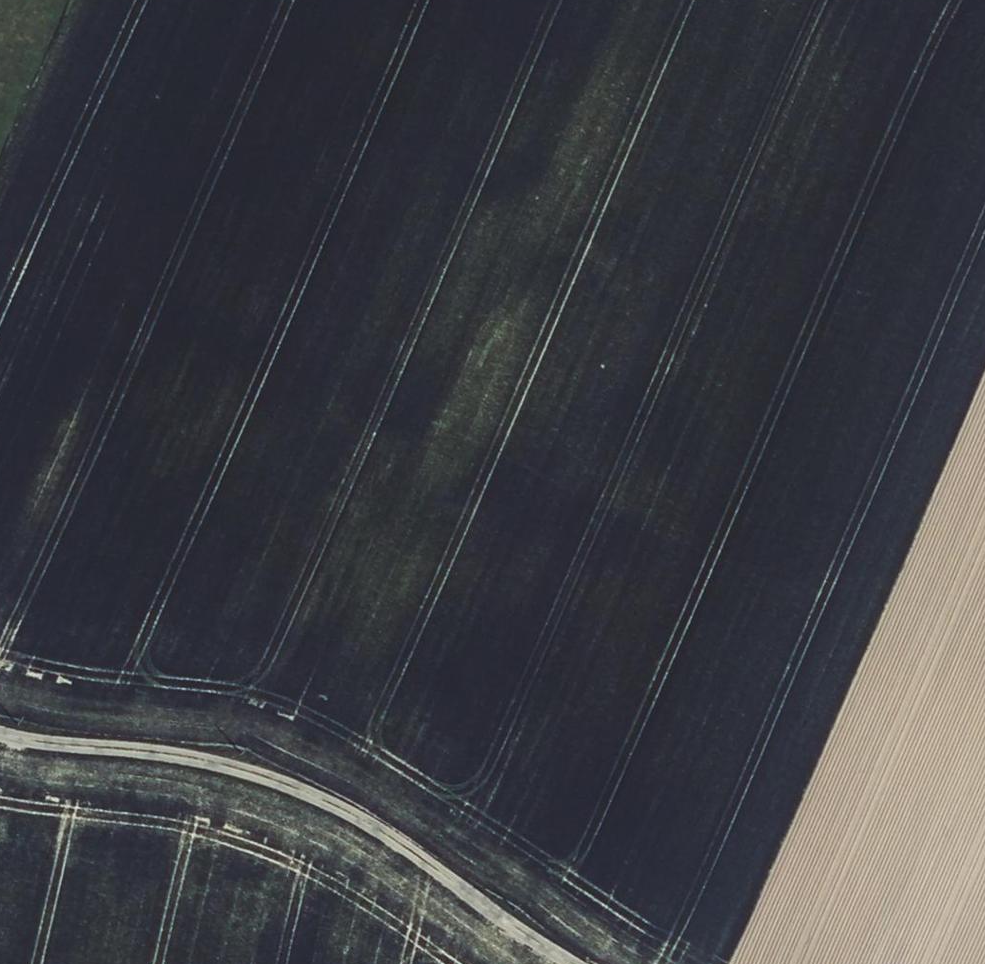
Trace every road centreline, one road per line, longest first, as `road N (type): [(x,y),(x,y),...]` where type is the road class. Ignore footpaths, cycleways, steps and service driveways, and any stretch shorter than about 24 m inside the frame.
road 1 (track): [(580,963),(376,826),(286,783),(197,756),(0,733)]

